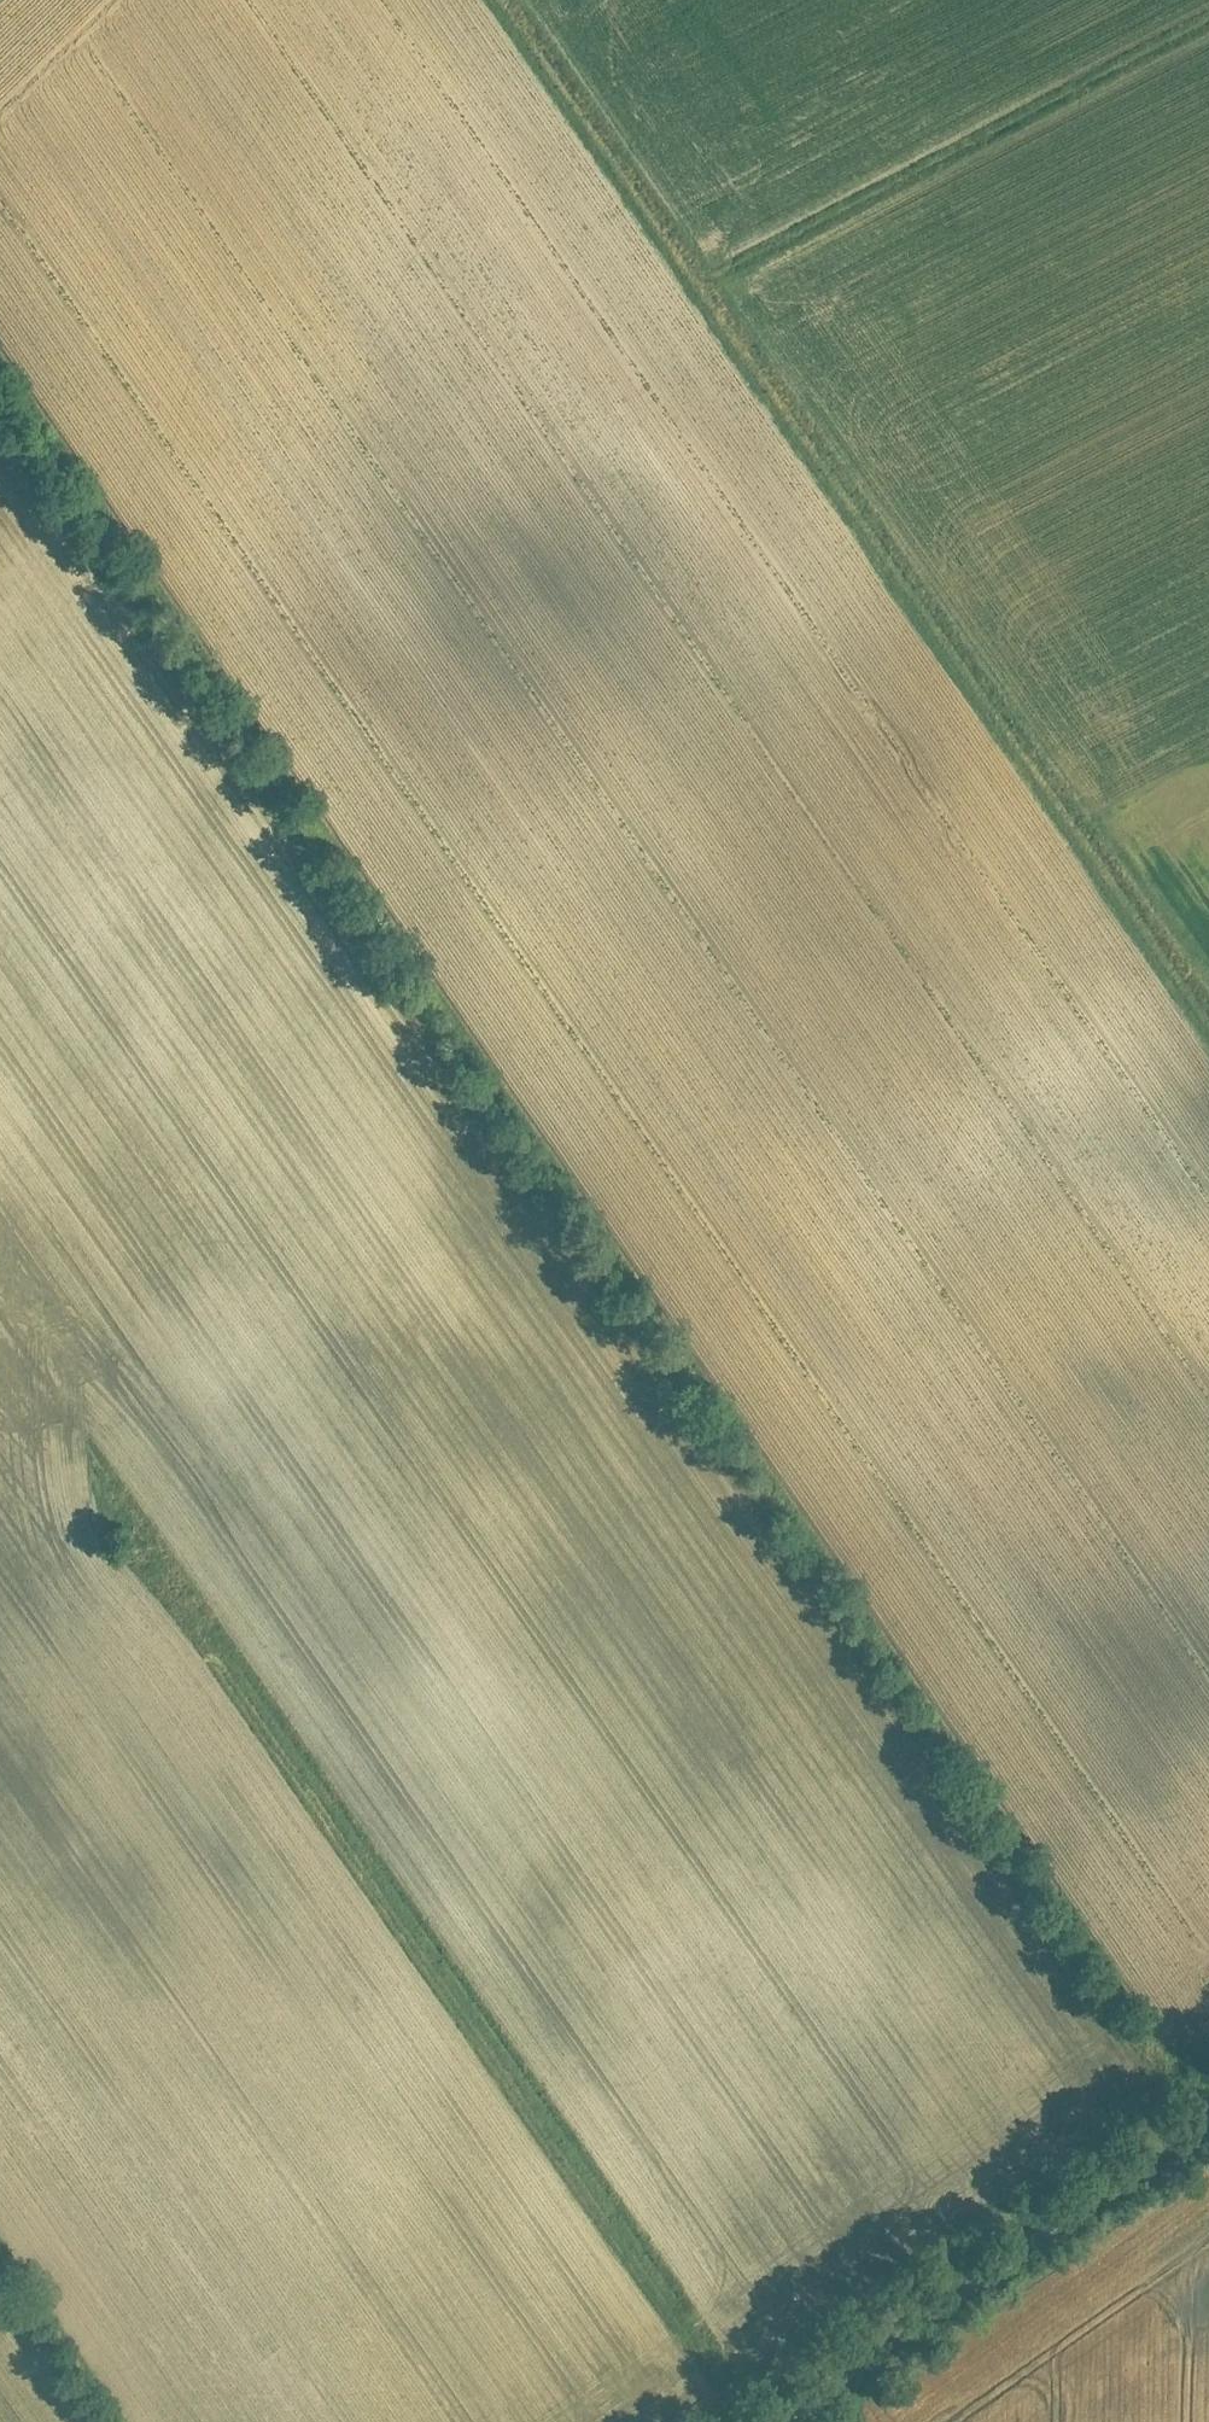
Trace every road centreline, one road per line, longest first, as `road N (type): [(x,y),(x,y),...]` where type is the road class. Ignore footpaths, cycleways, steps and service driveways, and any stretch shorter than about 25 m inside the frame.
road 1 (residential): [(1208,2130),(786,2421)]

